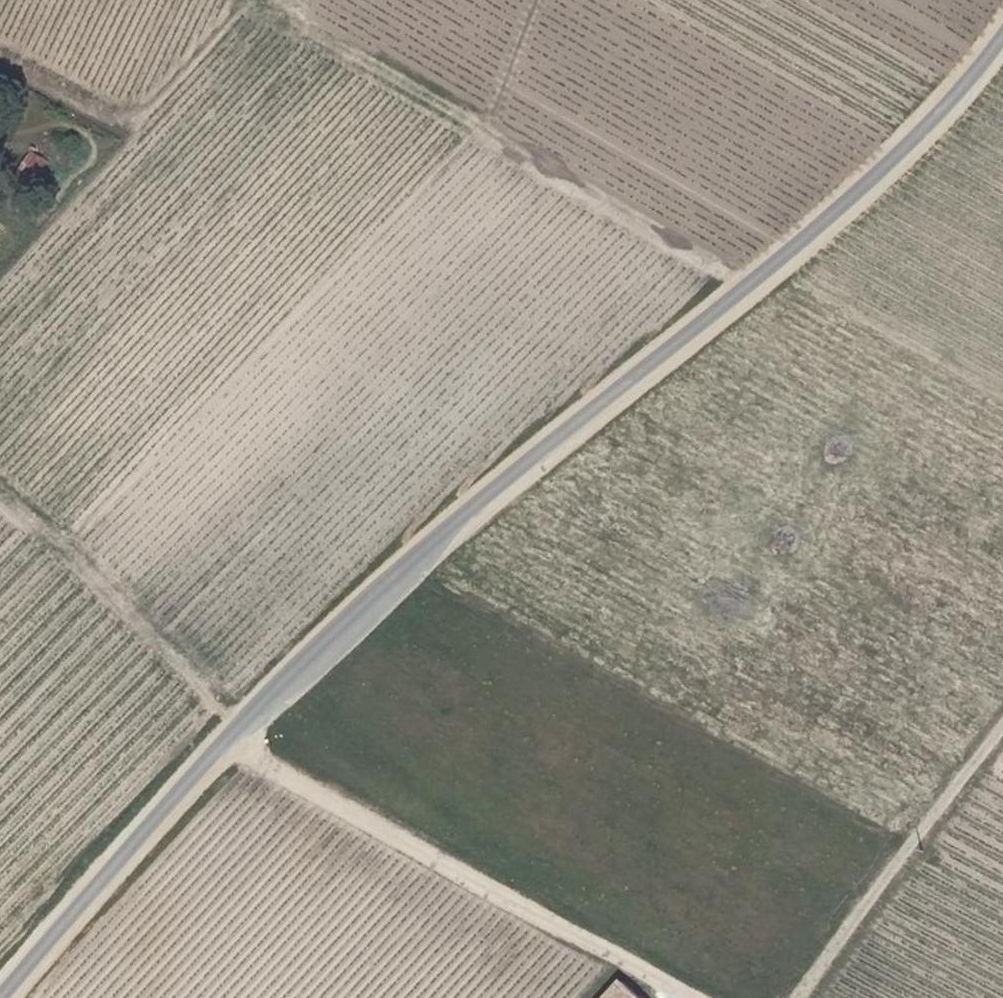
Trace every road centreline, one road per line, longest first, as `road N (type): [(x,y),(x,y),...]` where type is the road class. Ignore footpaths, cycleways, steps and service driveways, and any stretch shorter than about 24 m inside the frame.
road 1 (unclassified): [(18,997),(415,560),(926,158),(1002,37)]
road 2 (track): [(250,742),(704,997)]
road 3 (track): [(802,997),(1002,736)]

